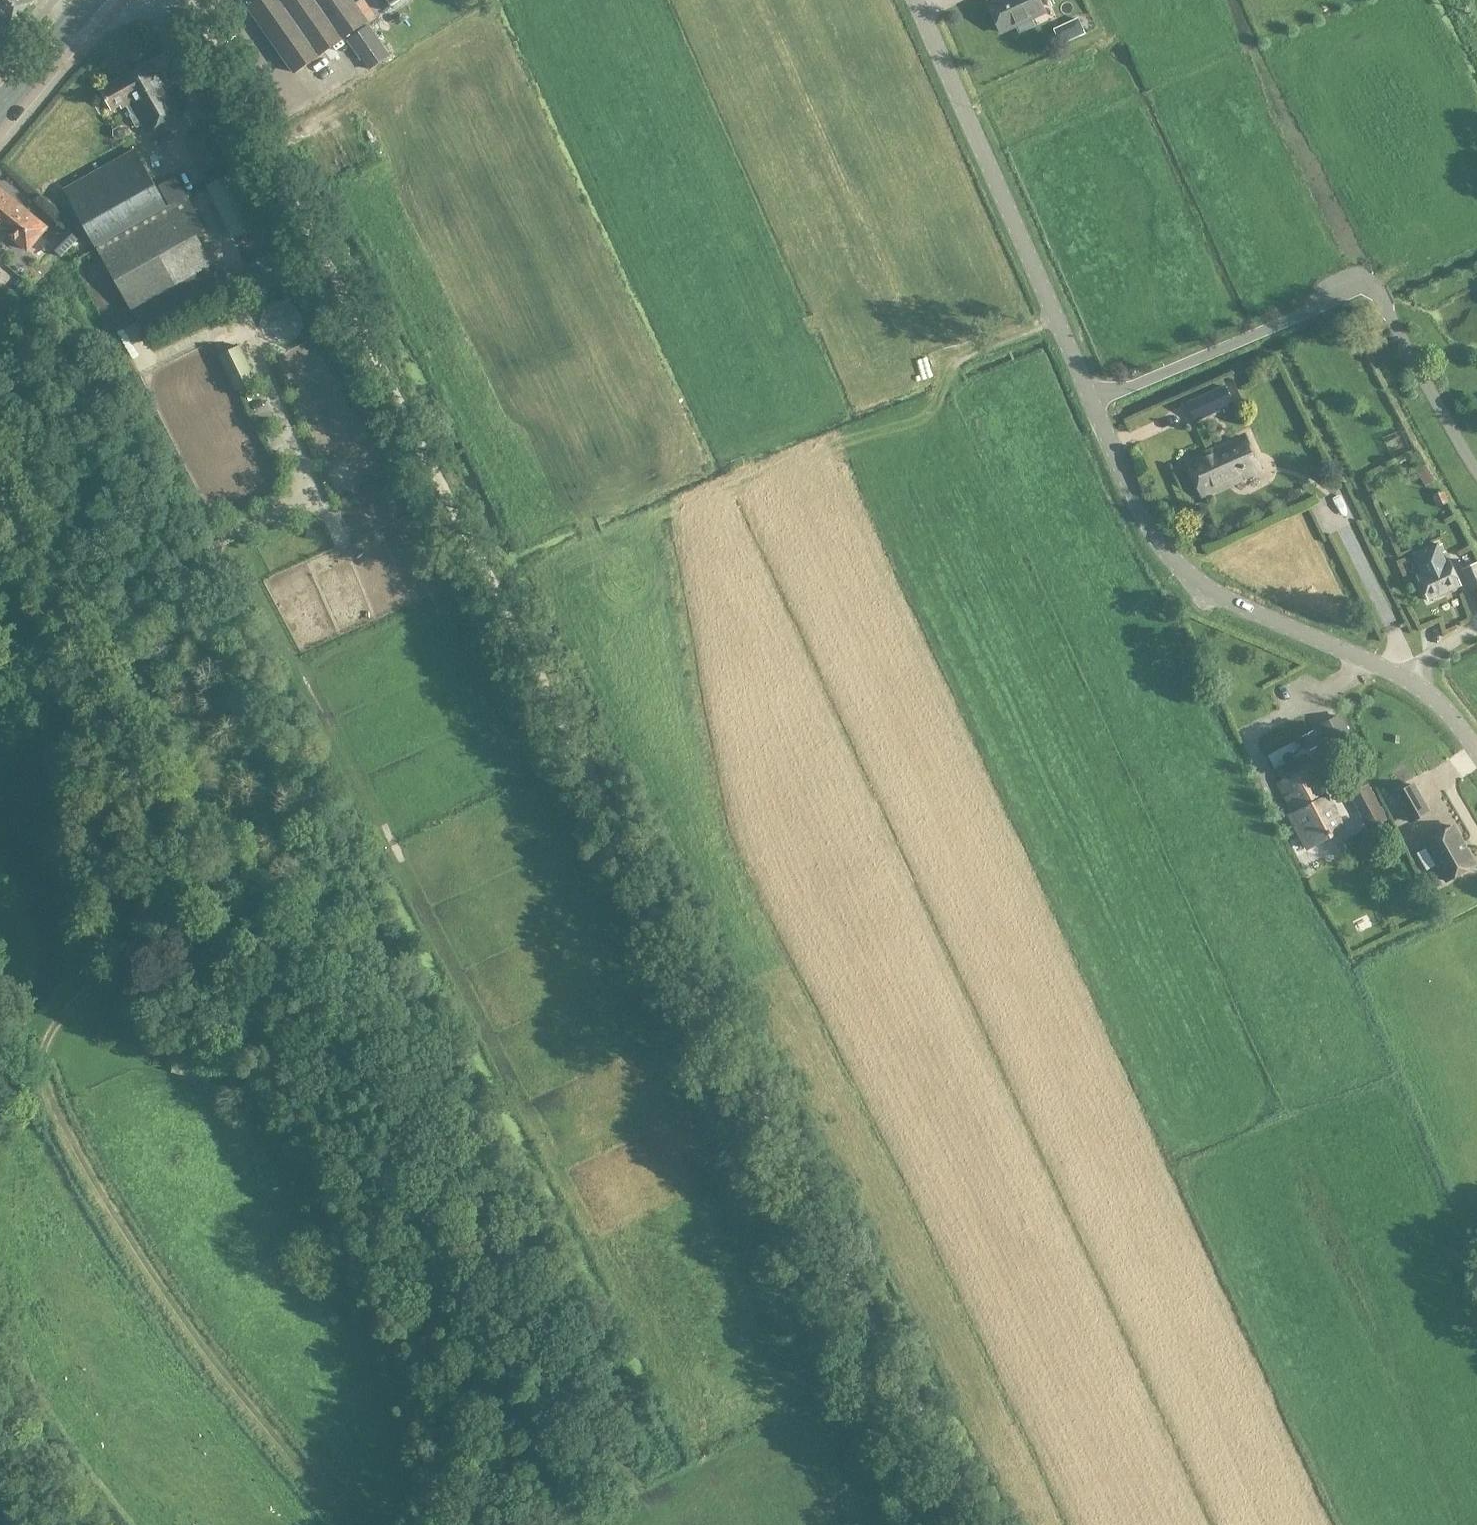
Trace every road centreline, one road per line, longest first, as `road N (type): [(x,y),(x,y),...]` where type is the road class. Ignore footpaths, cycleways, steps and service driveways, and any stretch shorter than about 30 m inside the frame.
road 1 (track): [(977,1524),(190,0)]
road 2 (tertiary): [(1476,750),(1404,678),(1228,598),(1161,545),(1141,516),(913,0)]
road 3 (track): [(192,875),(157,940),(79,1000),(53,1036),(45,1076),(76,1151),(152,1275),(353,1524)]
road 4 (track): [(0,482),(188,844),(192,875)]
road 5 (primary): [(0,112),(92,0)]

